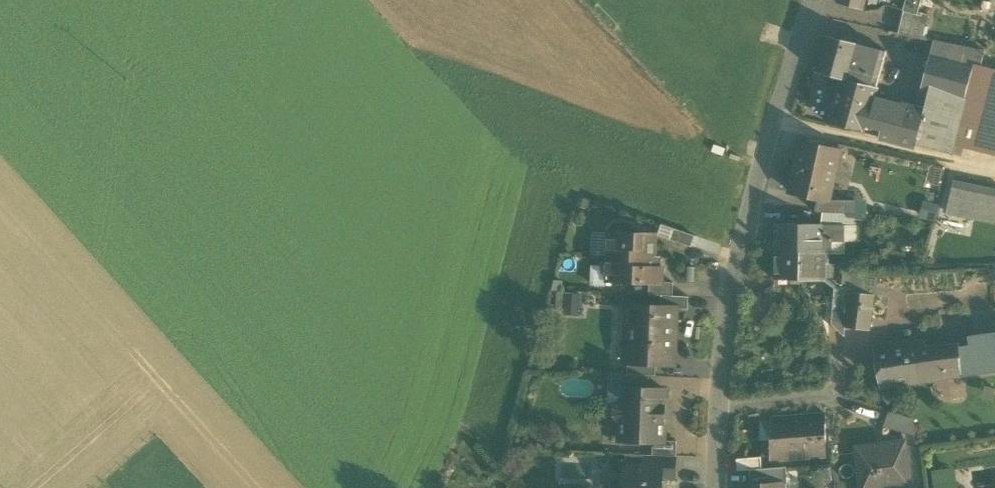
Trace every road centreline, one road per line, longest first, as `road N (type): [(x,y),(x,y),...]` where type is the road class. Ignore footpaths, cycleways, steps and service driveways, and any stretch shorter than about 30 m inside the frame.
road 1 (residential): [(810,0),(724,262),(714,487)]

